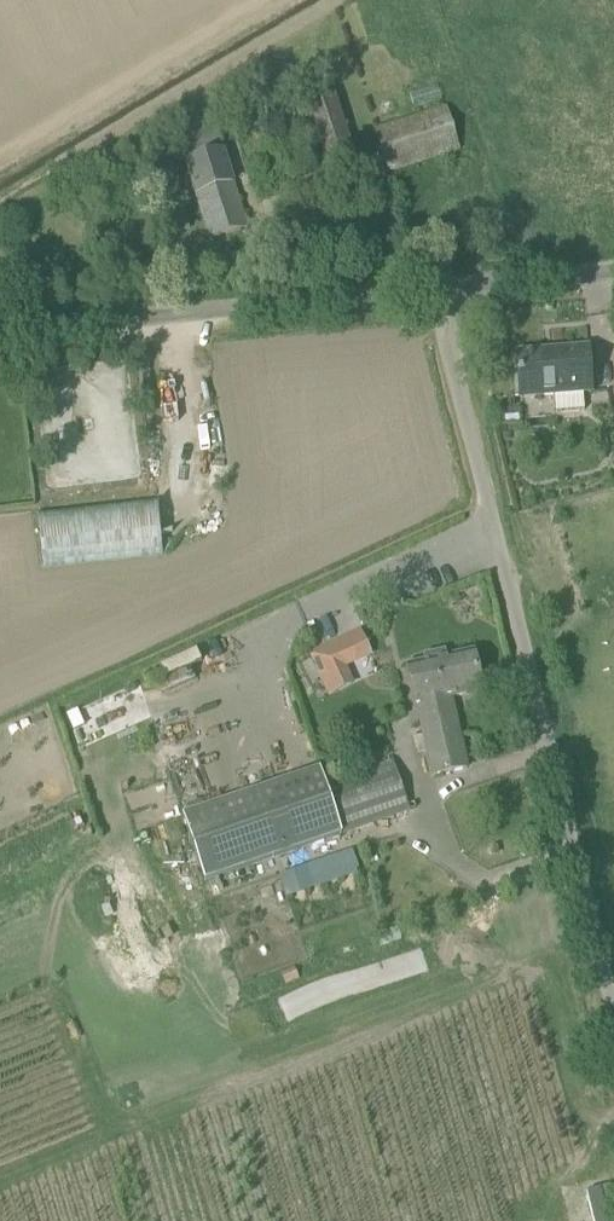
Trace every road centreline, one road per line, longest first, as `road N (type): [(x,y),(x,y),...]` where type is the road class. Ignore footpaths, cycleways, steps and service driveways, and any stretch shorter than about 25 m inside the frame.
road 1 (unclassified): [(613,1025),(439,295)]
road 2 (unclassified): [(0,335),(439,295)]
road 3 (unclassified): [(439,295),(613,279)]

